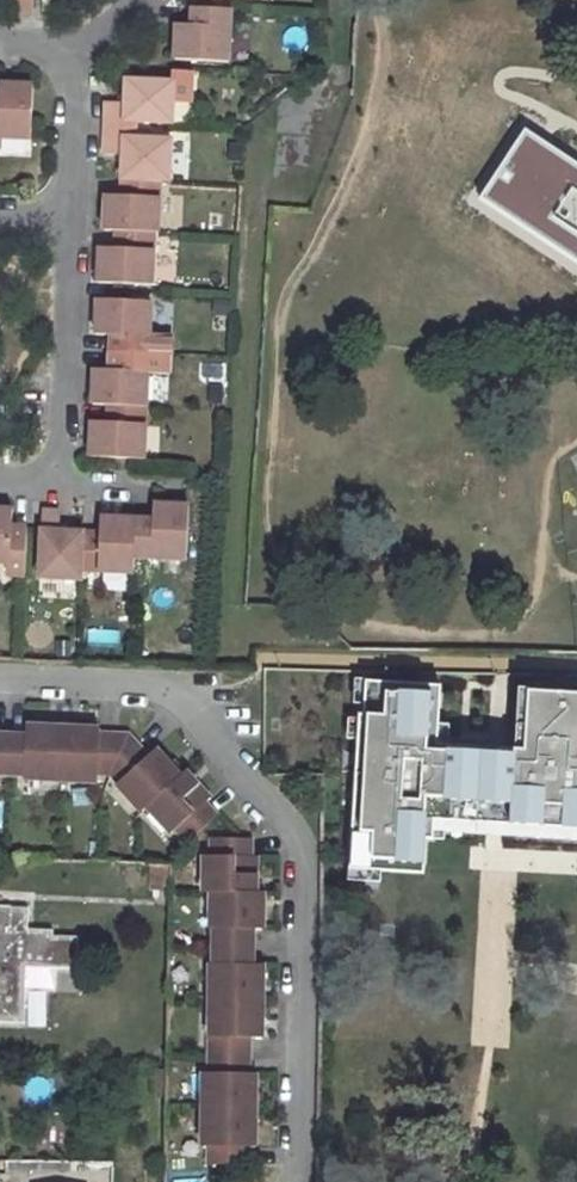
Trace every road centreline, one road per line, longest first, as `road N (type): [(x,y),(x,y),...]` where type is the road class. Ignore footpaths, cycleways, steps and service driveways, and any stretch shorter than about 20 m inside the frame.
road 1 (residential): [(287,1181),(293,885),(283,831),(188,715),(162,698),(132,688),(0,681)]
road 2 (residential): [(74,223),(59,489)]
road 3 (residential): [(84,50),(74,223)]

